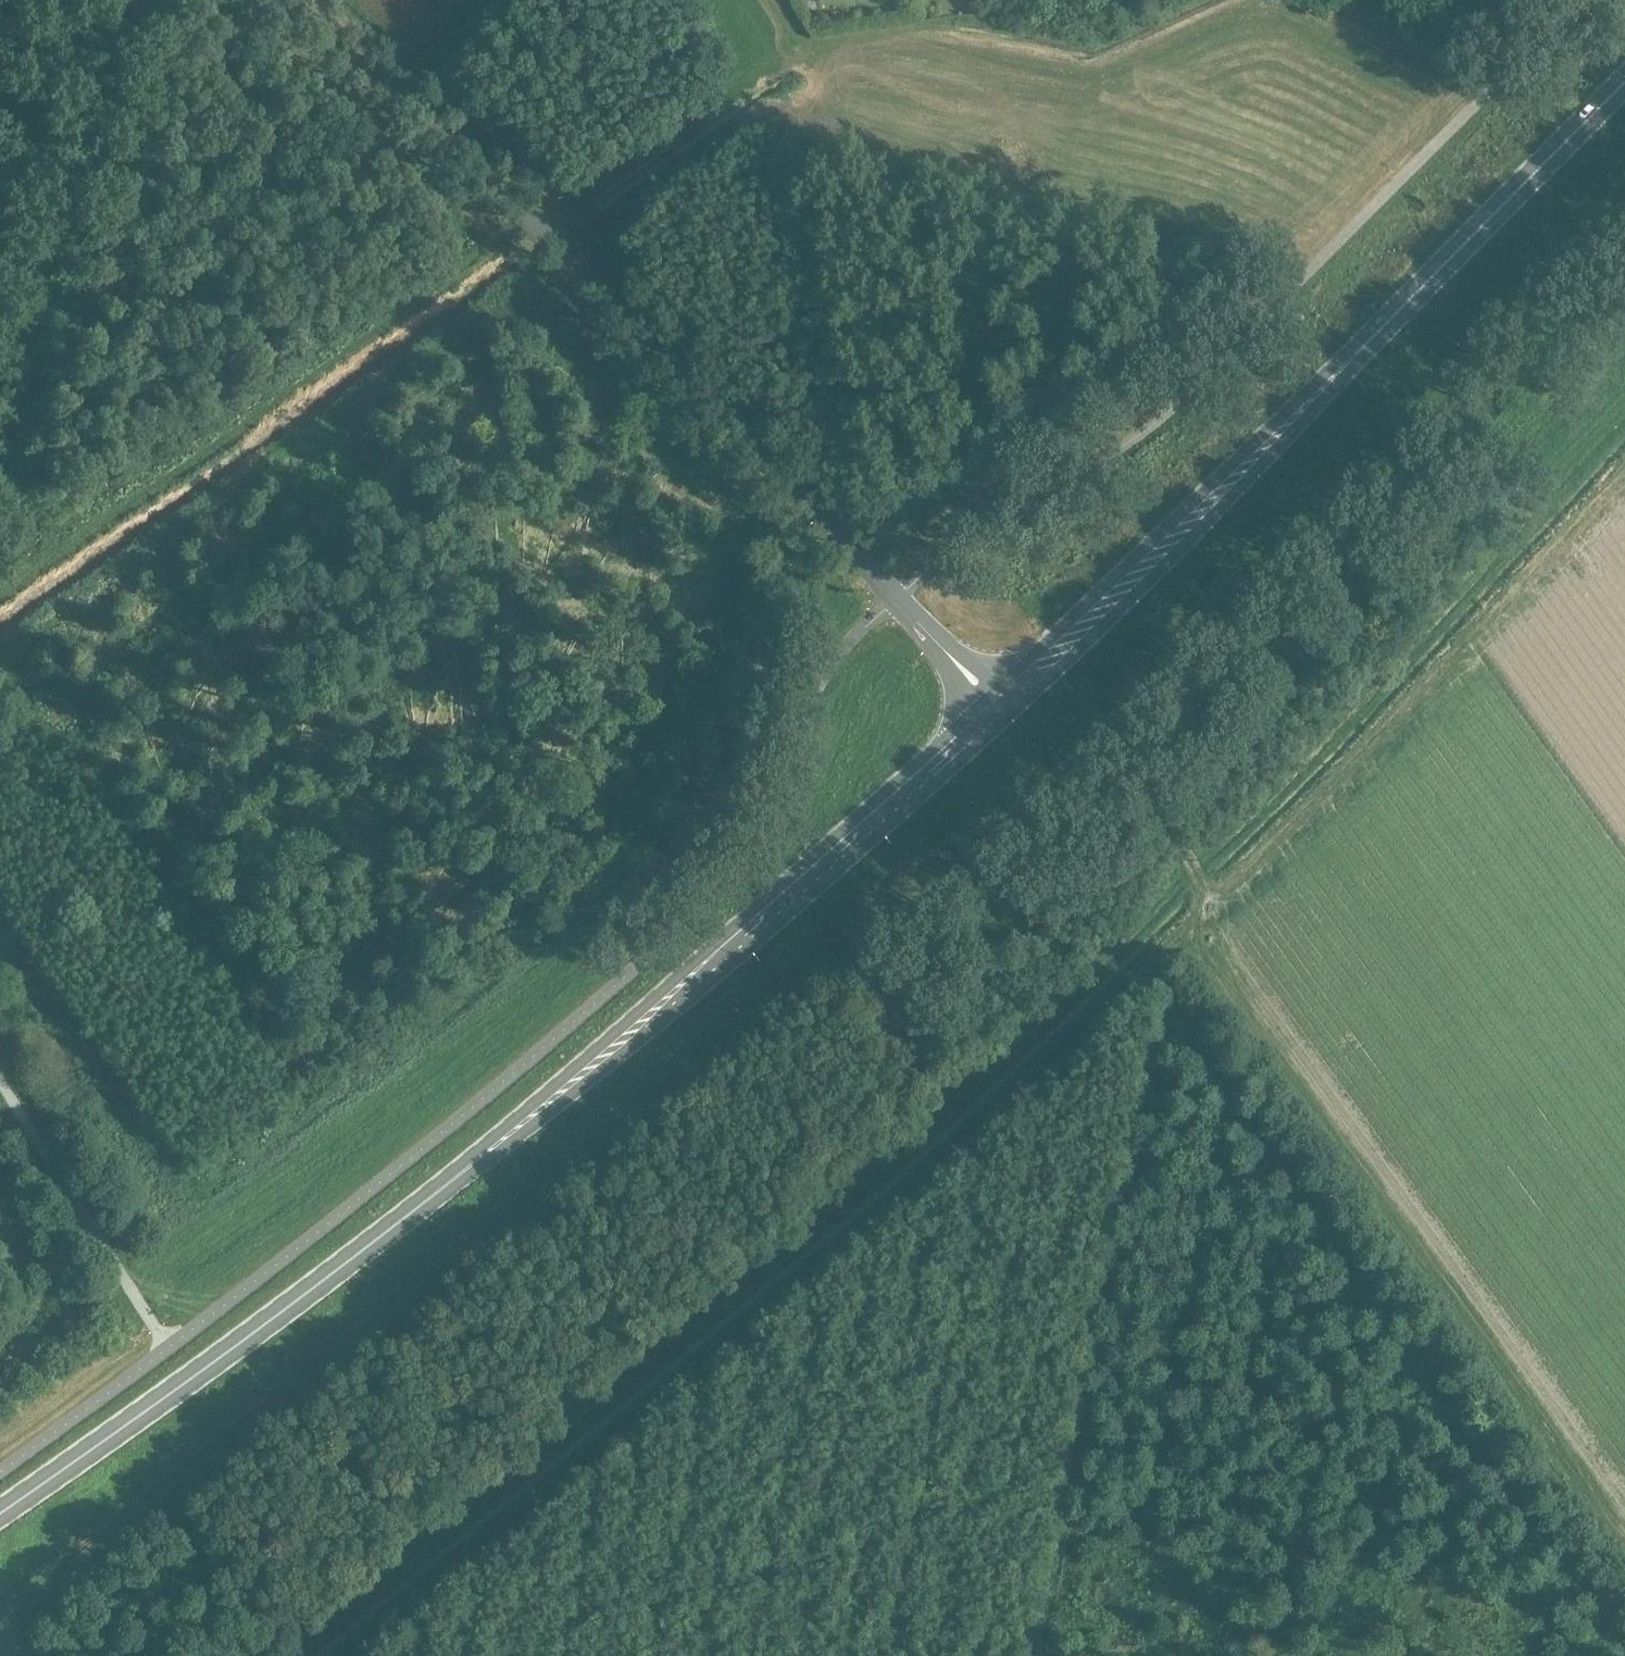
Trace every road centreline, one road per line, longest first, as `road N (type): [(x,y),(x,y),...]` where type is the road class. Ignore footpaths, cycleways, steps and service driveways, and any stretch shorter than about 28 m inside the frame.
road 1 (secondary): [(0,1513),(417,1211),(1000,715)]
road 2 (tertiary): [(1000,715),(475,164),(282,0)]
road 3 (secondary): [(1000,715),(1624,88)]

